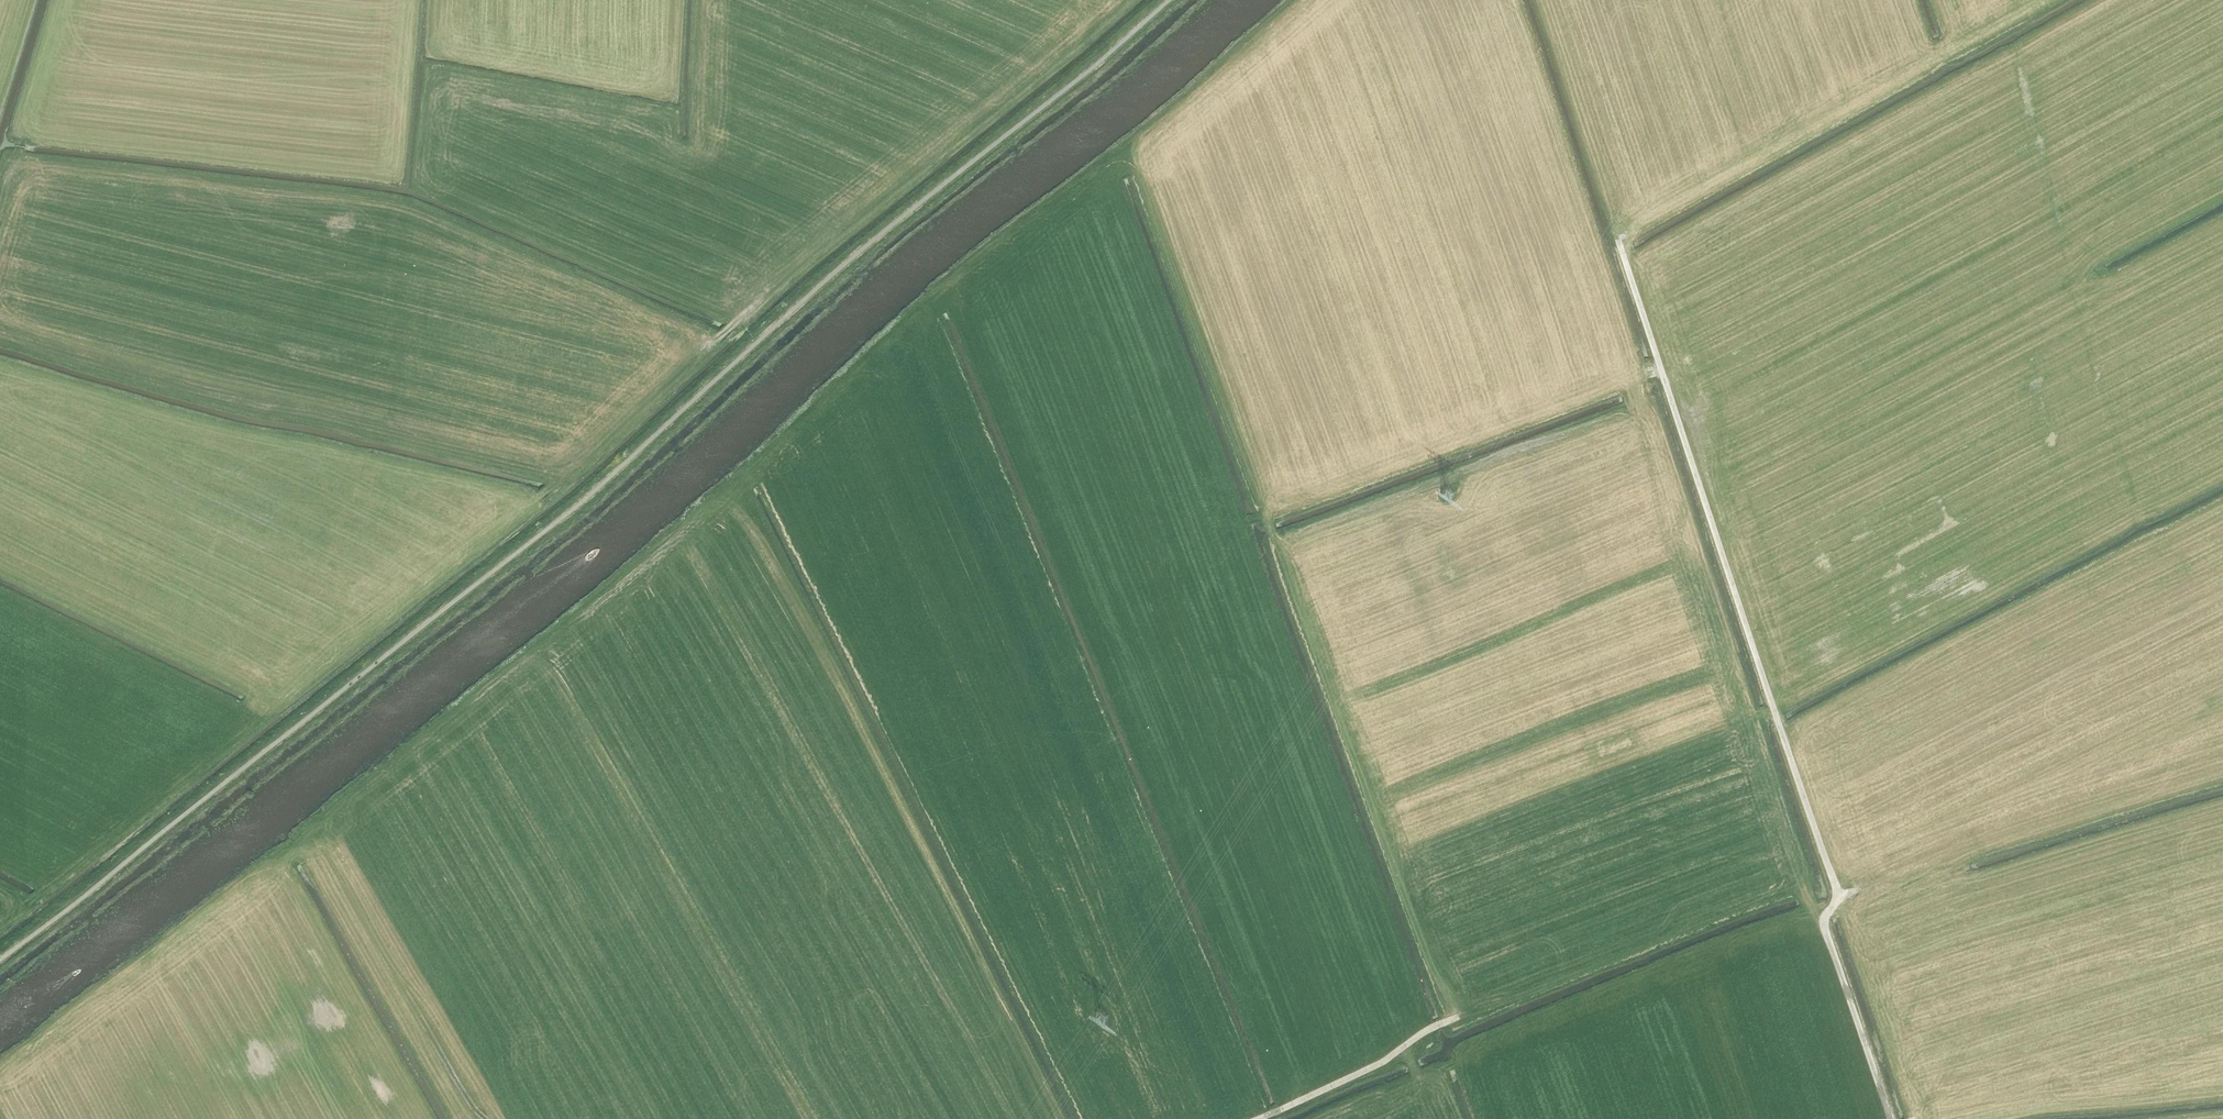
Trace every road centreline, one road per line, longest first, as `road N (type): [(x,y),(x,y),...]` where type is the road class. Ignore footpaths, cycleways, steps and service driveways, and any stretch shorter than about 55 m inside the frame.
road 1 (track): [(1891,1118),(1826,932),(1836,885),(1620,242)]
road 2 (track): [(1258,1118),(1456,1019)]

